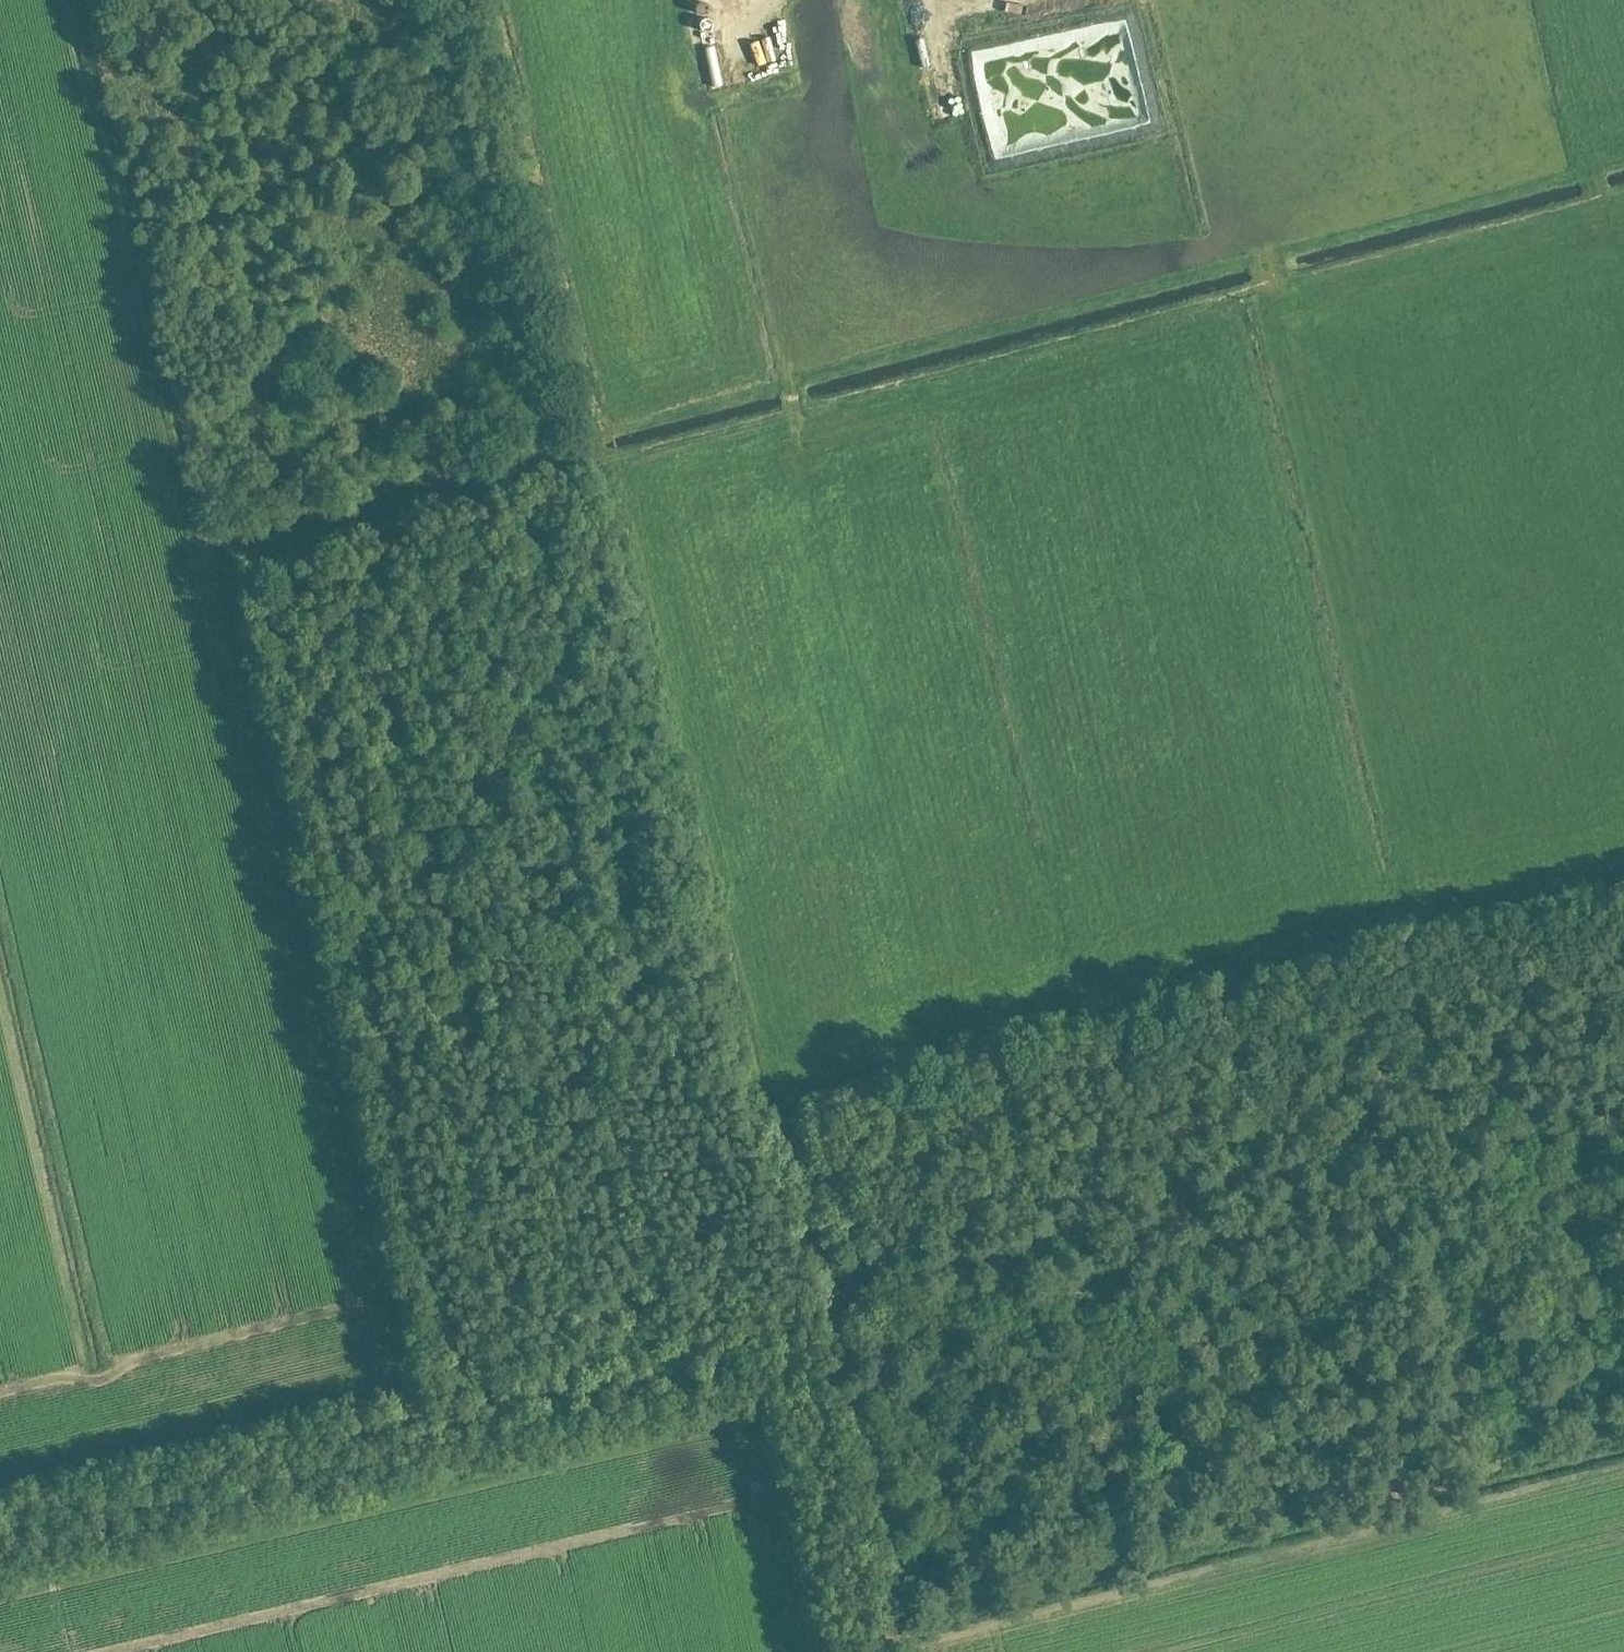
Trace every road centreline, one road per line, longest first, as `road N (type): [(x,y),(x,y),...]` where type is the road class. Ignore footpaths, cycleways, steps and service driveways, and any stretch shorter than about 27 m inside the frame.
road 1 (track): [(1623,1138),(1545,1138),(1489,1151),(1253,1264),(1176,1288),(822,1313),(772,1110)]
road 2 (track): [(822,1313),(905,1651)]

